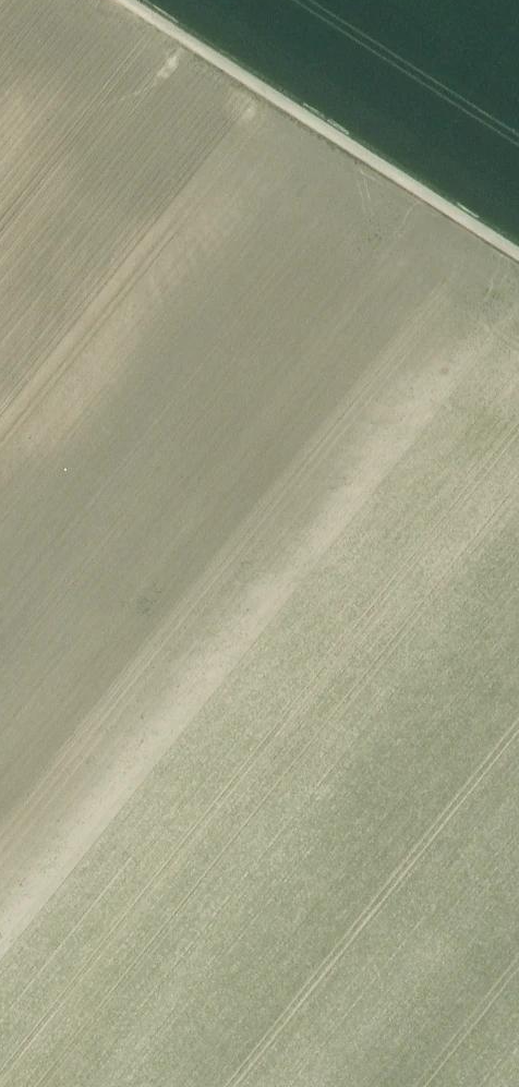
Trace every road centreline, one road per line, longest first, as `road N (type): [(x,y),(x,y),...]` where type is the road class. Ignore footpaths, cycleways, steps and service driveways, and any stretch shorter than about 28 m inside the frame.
road 1 (unclassified): [(518,252),(129,0)]

